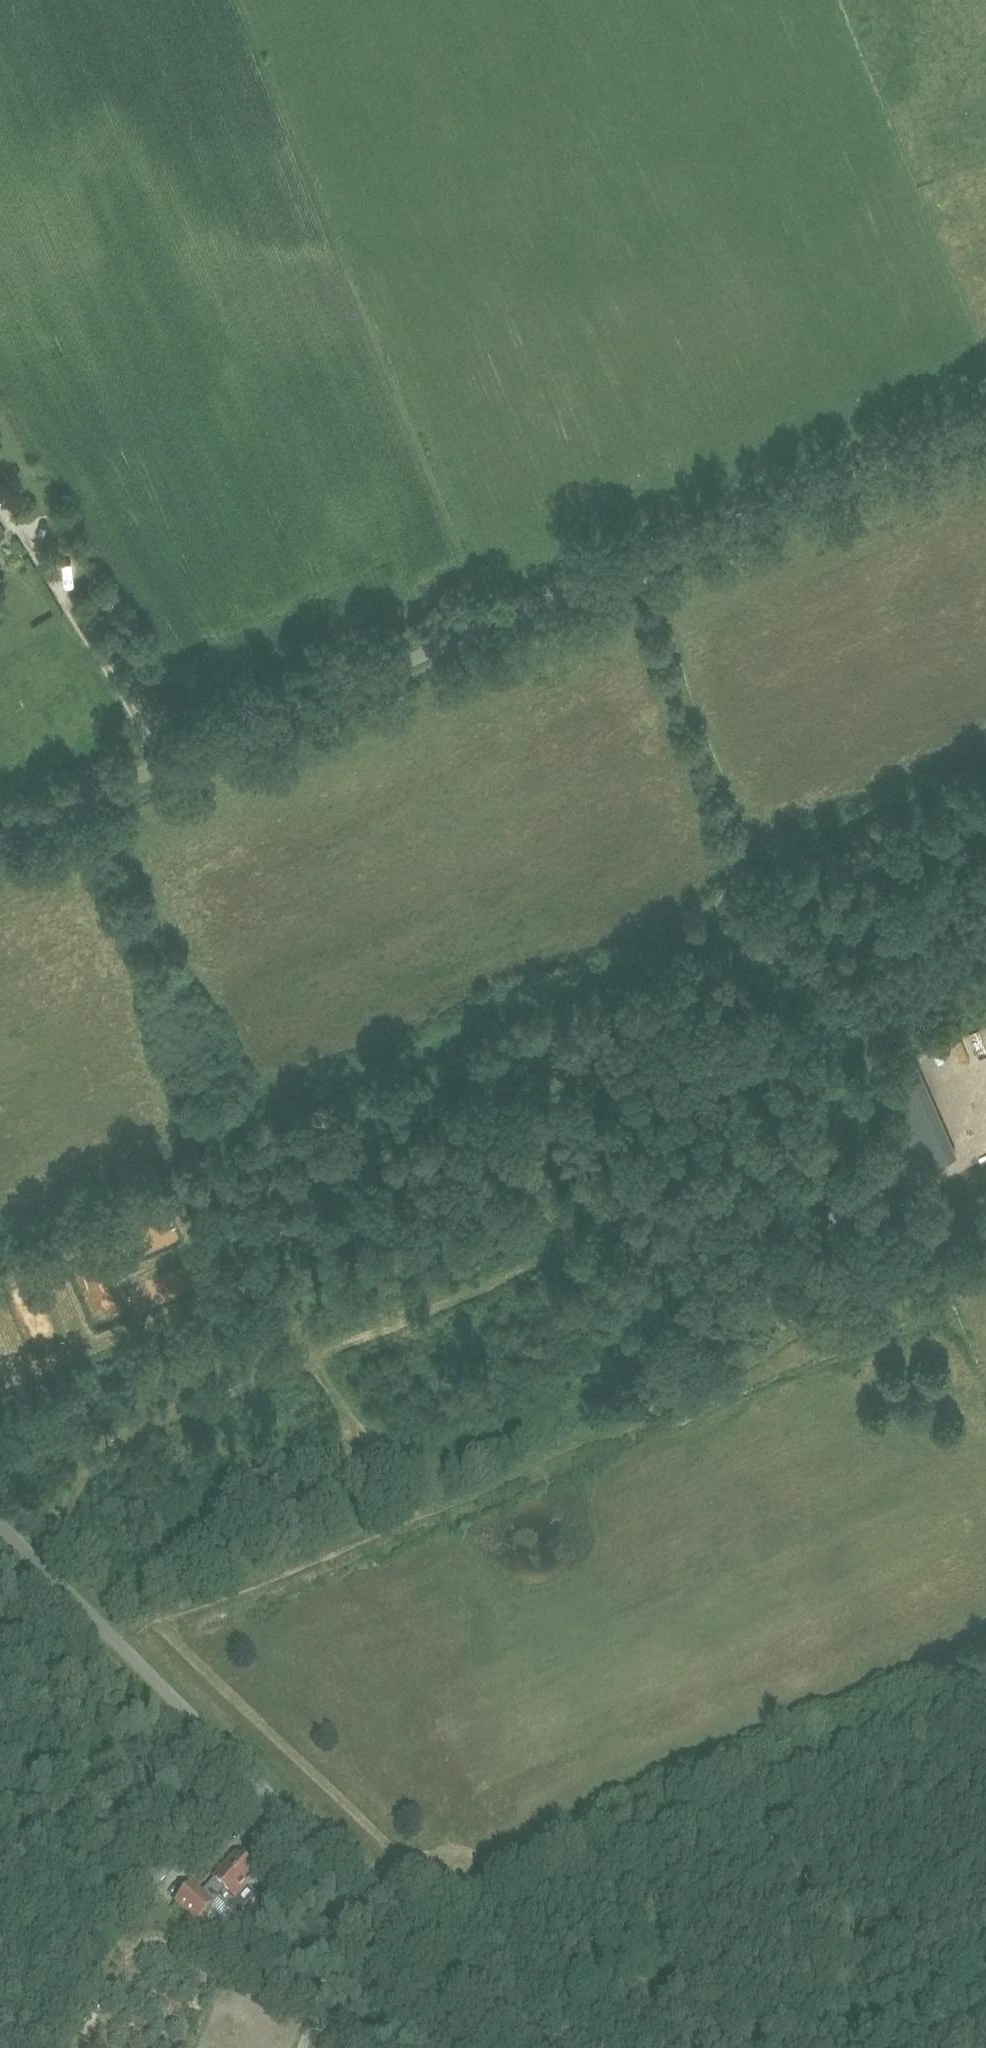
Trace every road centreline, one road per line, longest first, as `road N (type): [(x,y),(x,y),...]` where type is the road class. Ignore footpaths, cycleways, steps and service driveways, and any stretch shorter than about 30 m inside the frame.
road 1 (unclassified): [(0,839),(636,563),(985,422)]
road 2 (unclassified): [(524,2047),(0,1525)]
road 3 (track): [(315,1357),(101,1448),(32,1557)]
road 4 (track): [(110,1636),(405,1518)]
road 5 (track): [(405,1518),(631,1420)]

